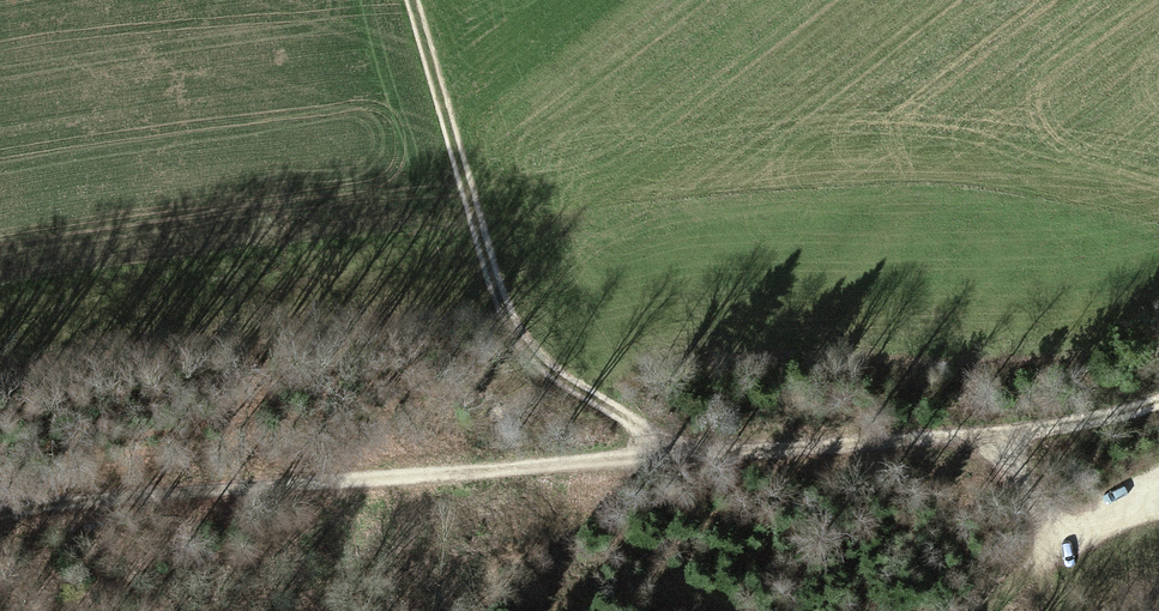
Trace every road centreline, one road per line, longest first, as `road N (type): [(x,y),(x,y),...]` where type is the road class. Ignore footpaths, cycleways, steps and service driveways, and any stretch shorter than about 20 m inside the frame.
road 1 (track): [(1158,403),(1116,416),(967,435),(663,451),(0,506)]
road 2 (track): [(411,0),(493,279),(524,341),(540,363),(636,422),(663,451)]
road 3 (track): [(1158,475),(985,610)]
road 4 (track): [(986,433),(1069,548)]

